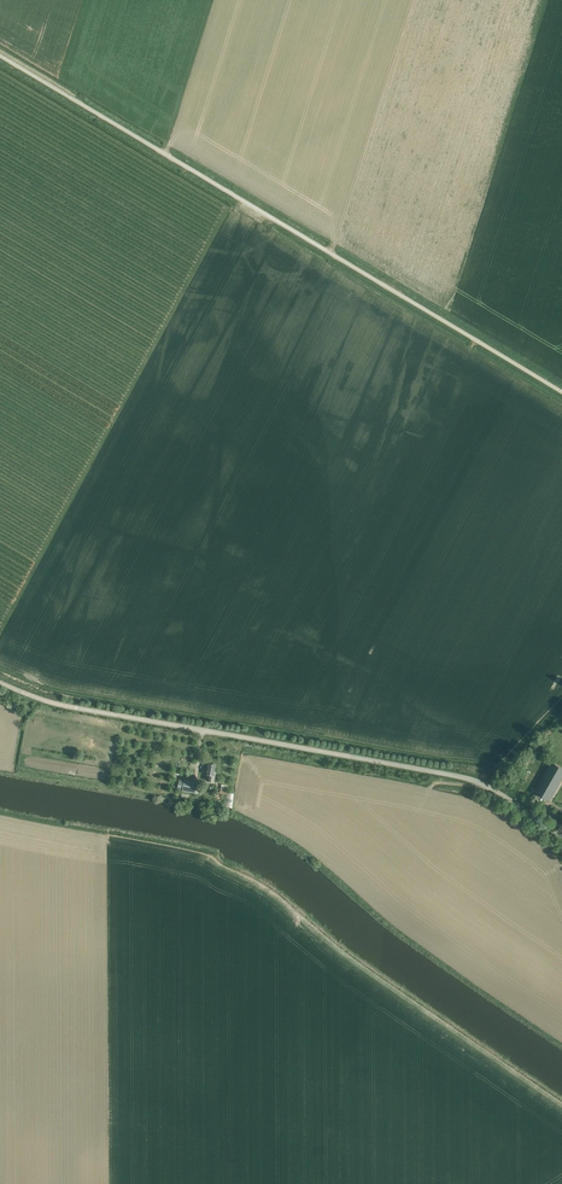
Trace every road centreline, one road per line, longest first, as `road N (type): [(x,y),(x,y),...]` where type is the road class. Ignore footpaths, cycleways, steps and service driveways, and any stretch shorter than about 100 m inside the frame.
road 1 (unclassified): [(561,392),(0,56)]
road 2 (tertiary): [(561,836),(465,775),(62,704),(0,681)]

